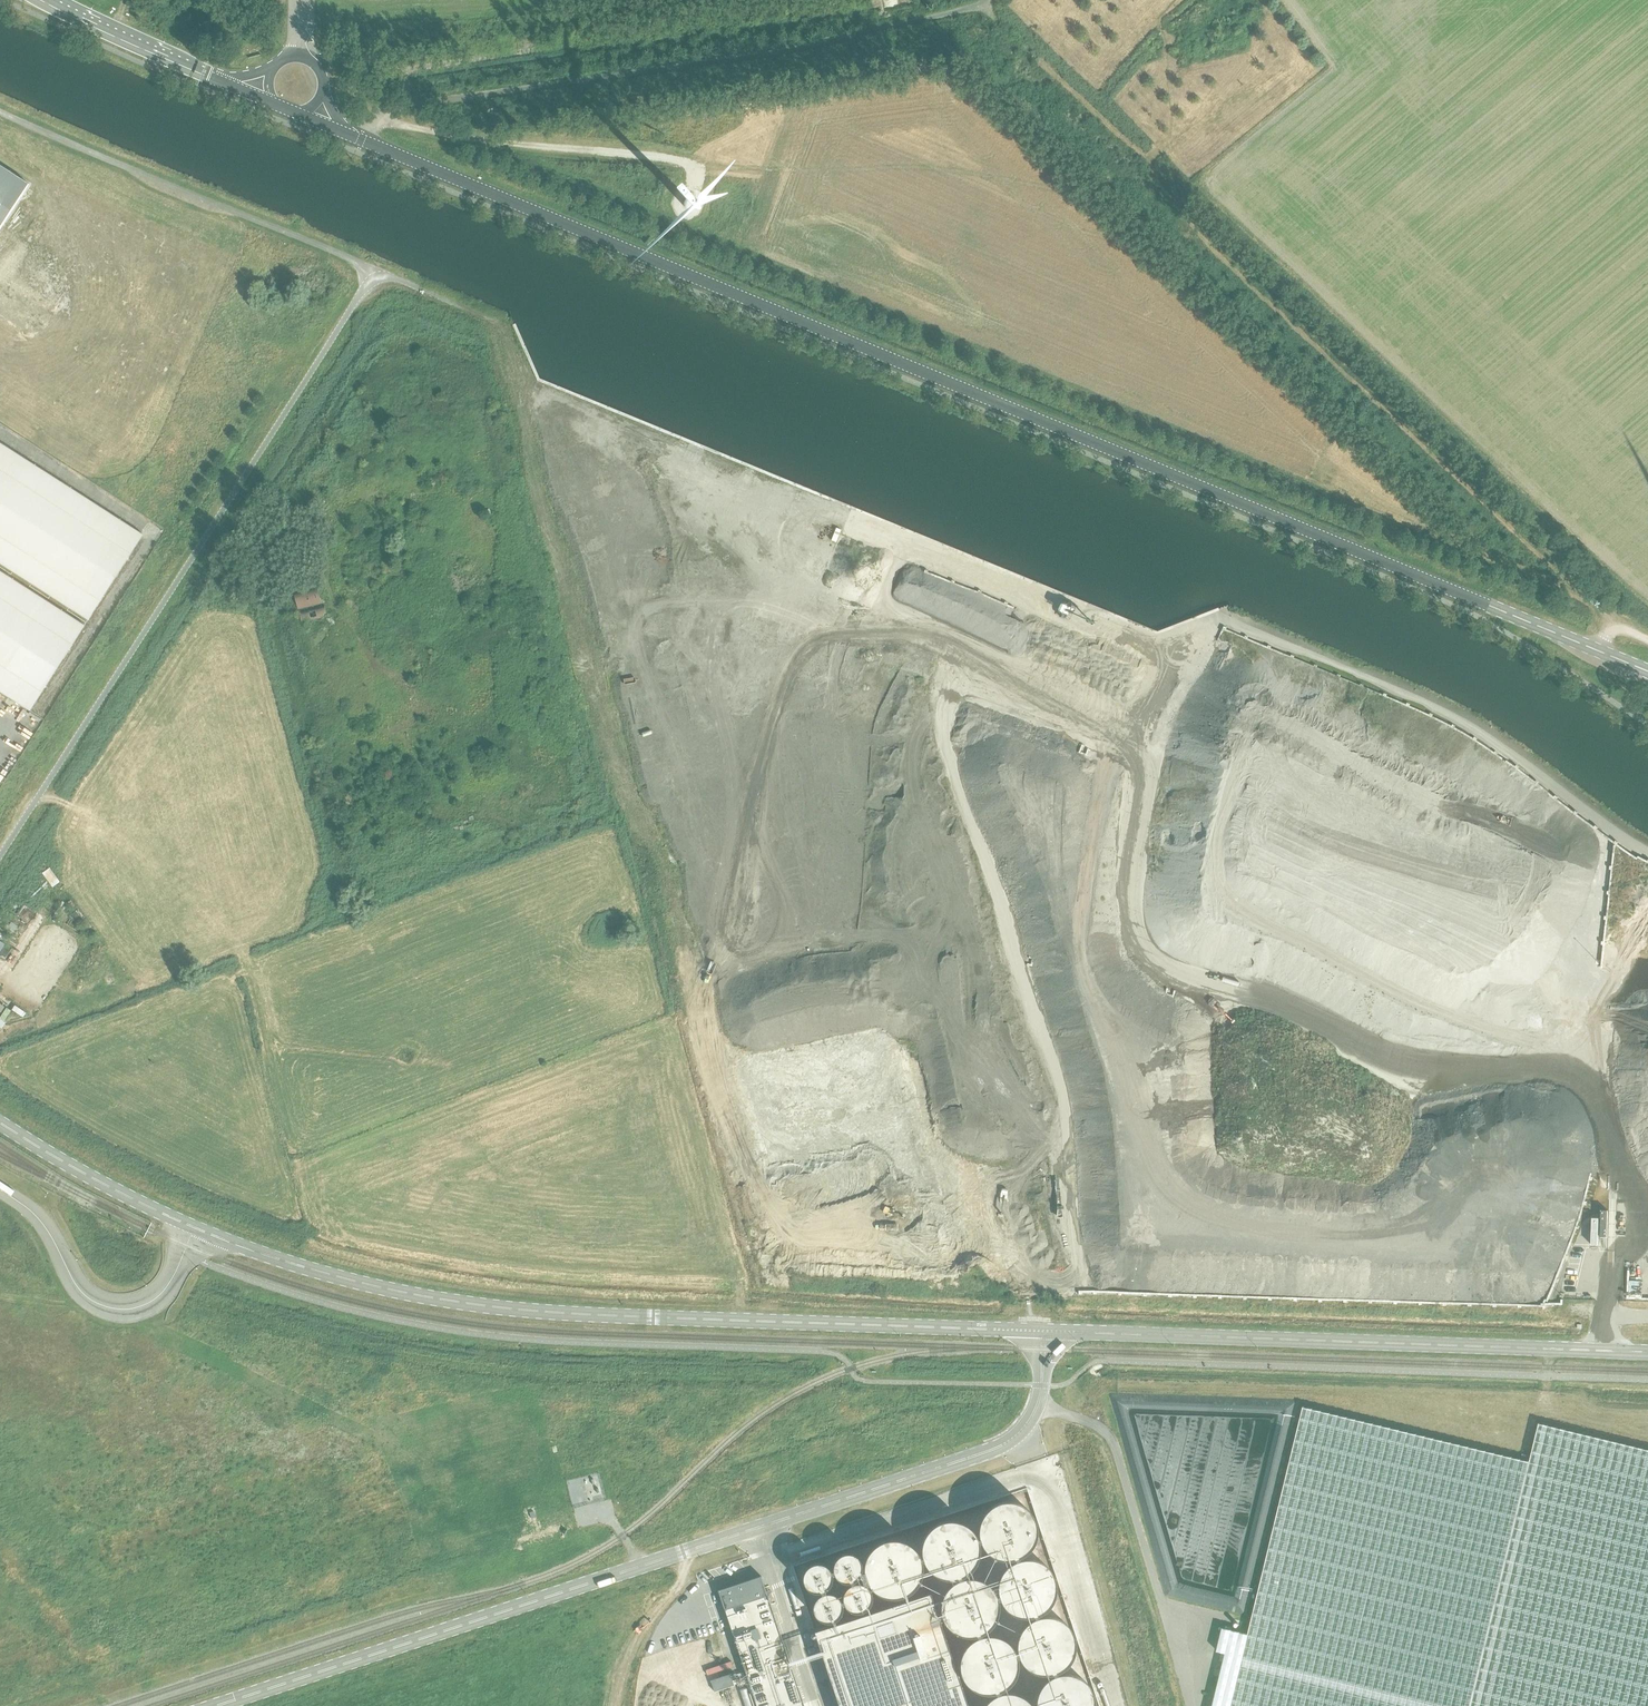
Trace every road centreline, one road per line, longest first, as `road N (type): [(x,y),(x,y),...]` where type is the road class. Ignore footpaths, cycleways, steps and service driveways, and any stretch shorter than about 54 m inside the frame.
road 1 (tertiary): [(1647,671),(361,139)]
road 2 (unclassified): [(1045,1331),(534,1312),(320,1273),(195,1227)]
road 3 (unclassified): [(0,857),(372,281)]
road 4 (unclassified): [(361,139),(384,110),(842,41),(987,0)]
road 5 (unclassified): [(1045,1331),(1647,1352)]
road 6 (unclassified): [(727,1537),(1012,1439),(1037,1406),(1045,1331)]
road 7 (unclassified): [(216,1705),(347,1667),(411,1657),(517,1659),(625,1680)]
road 8 (tertiary): [(46,0),(347,133)]
road 9 (unclassified): [(195,1227),(156,1300),(122,1308),(93,1300),(76,1284),(50,1230),(0,1187)]
road 10 (unclassified): [(195,1227),(0,1122)]
road 11 (unclassified): [(727,1537),(693,1560),(658,1603),(625,1680)]

